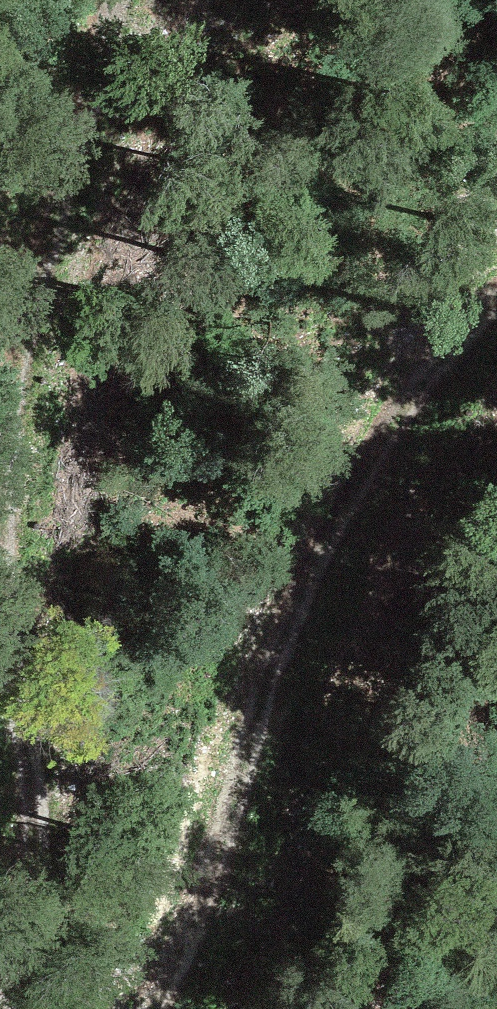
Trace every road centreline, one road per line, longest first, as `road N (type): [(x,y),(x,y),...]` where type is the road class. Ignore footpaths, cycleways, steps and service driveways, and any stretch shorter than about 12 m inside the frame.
road 1 (track): [(118,0),(48,245),(5,496),(9,669),(36,775),(39,825),(35,887),(9,1008)]
road 2 (track): [(155,1008),(198,916),(263,700),(323,546),(418,390),(496,306)]

